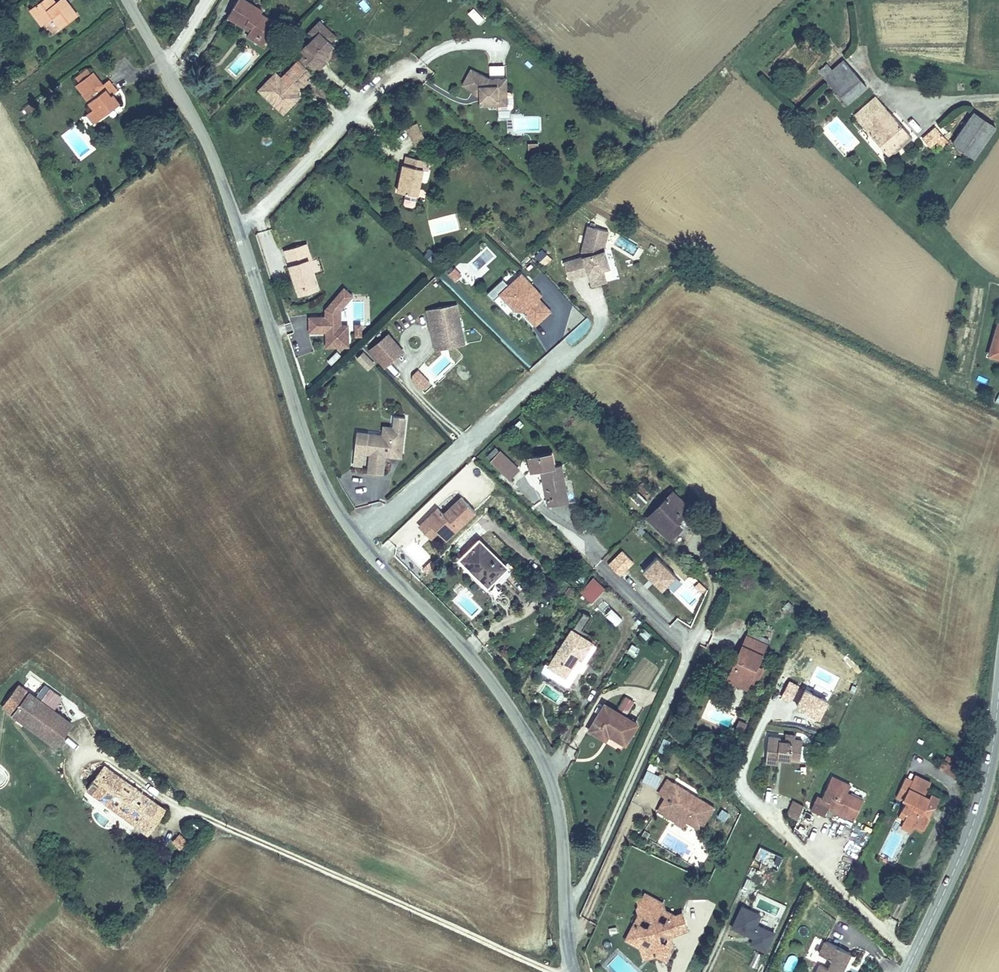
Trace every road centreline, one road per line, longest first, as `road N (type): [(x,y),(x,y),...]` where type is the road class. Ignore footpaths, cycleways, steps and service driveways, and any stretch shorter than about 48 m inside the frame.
road 1 (residential): [(575,971),(559,810),(547,772),(500,692),(378,561),(331,498),(221,176),(128,0)]
road 2 (tertiary): [(907,971),(971,831),(998,694)]

